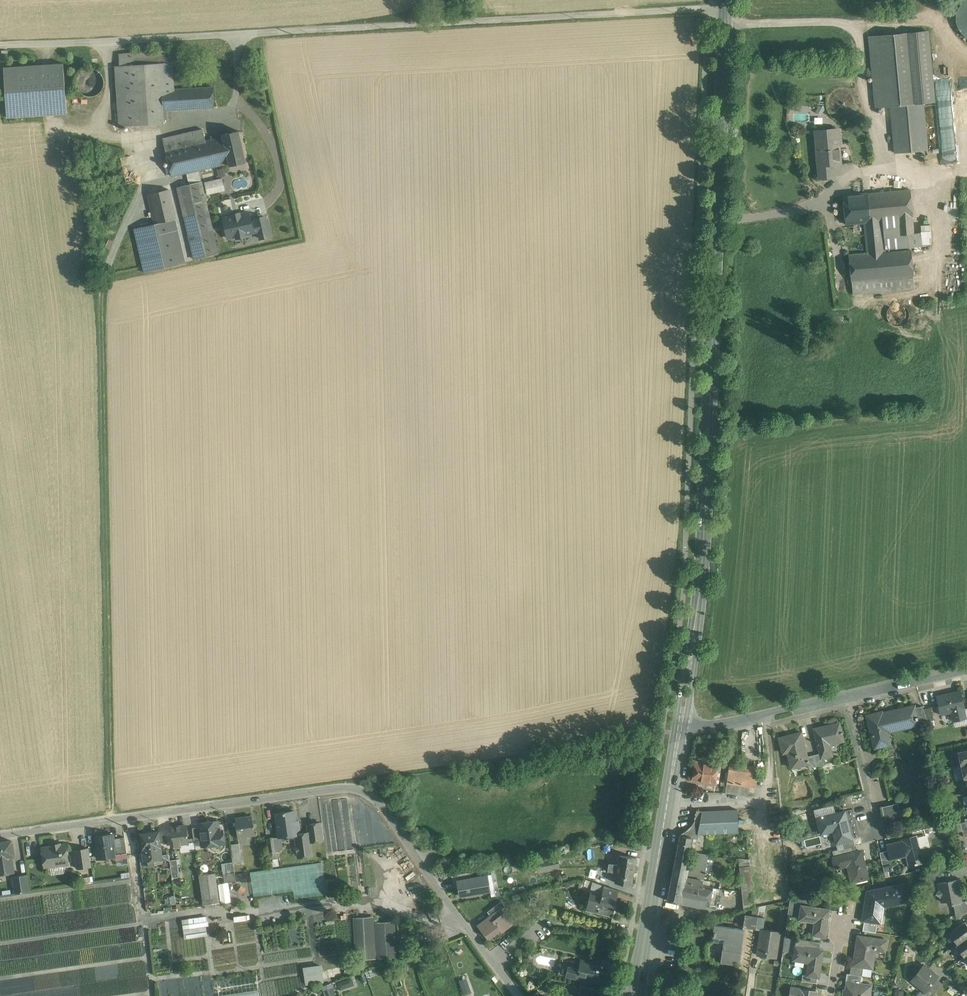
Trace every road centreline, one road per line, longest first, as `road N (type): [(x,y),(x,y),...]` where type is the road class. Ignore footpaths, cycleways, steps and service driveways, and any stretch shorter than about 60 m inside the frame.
road 1 (track): [(106,39),(104,126),(152,157),(152,177),(101,280),(109,821)]
road 2 (track): [(729,8),(0,45)]
road 3 (tertiary): [(681,727),(702,615),(715,441),(730,0)]
road 4 (residential): [(0,836),(358,785),(371,791),(522,995)]
road 5 (tertiary): [(633,995),(681,727)]
road 6 (track): [(240,32),(235,104),(135,142)]
road 7 (residential): [(681,727),(847,698)]
road 8 (residential): [(847,698),(880,831)]
road 9 (track): [(235,104),(260,124),(279,166),(282,185),(258,210)]
road 10 (residential): [(847,698),(966,669)]

